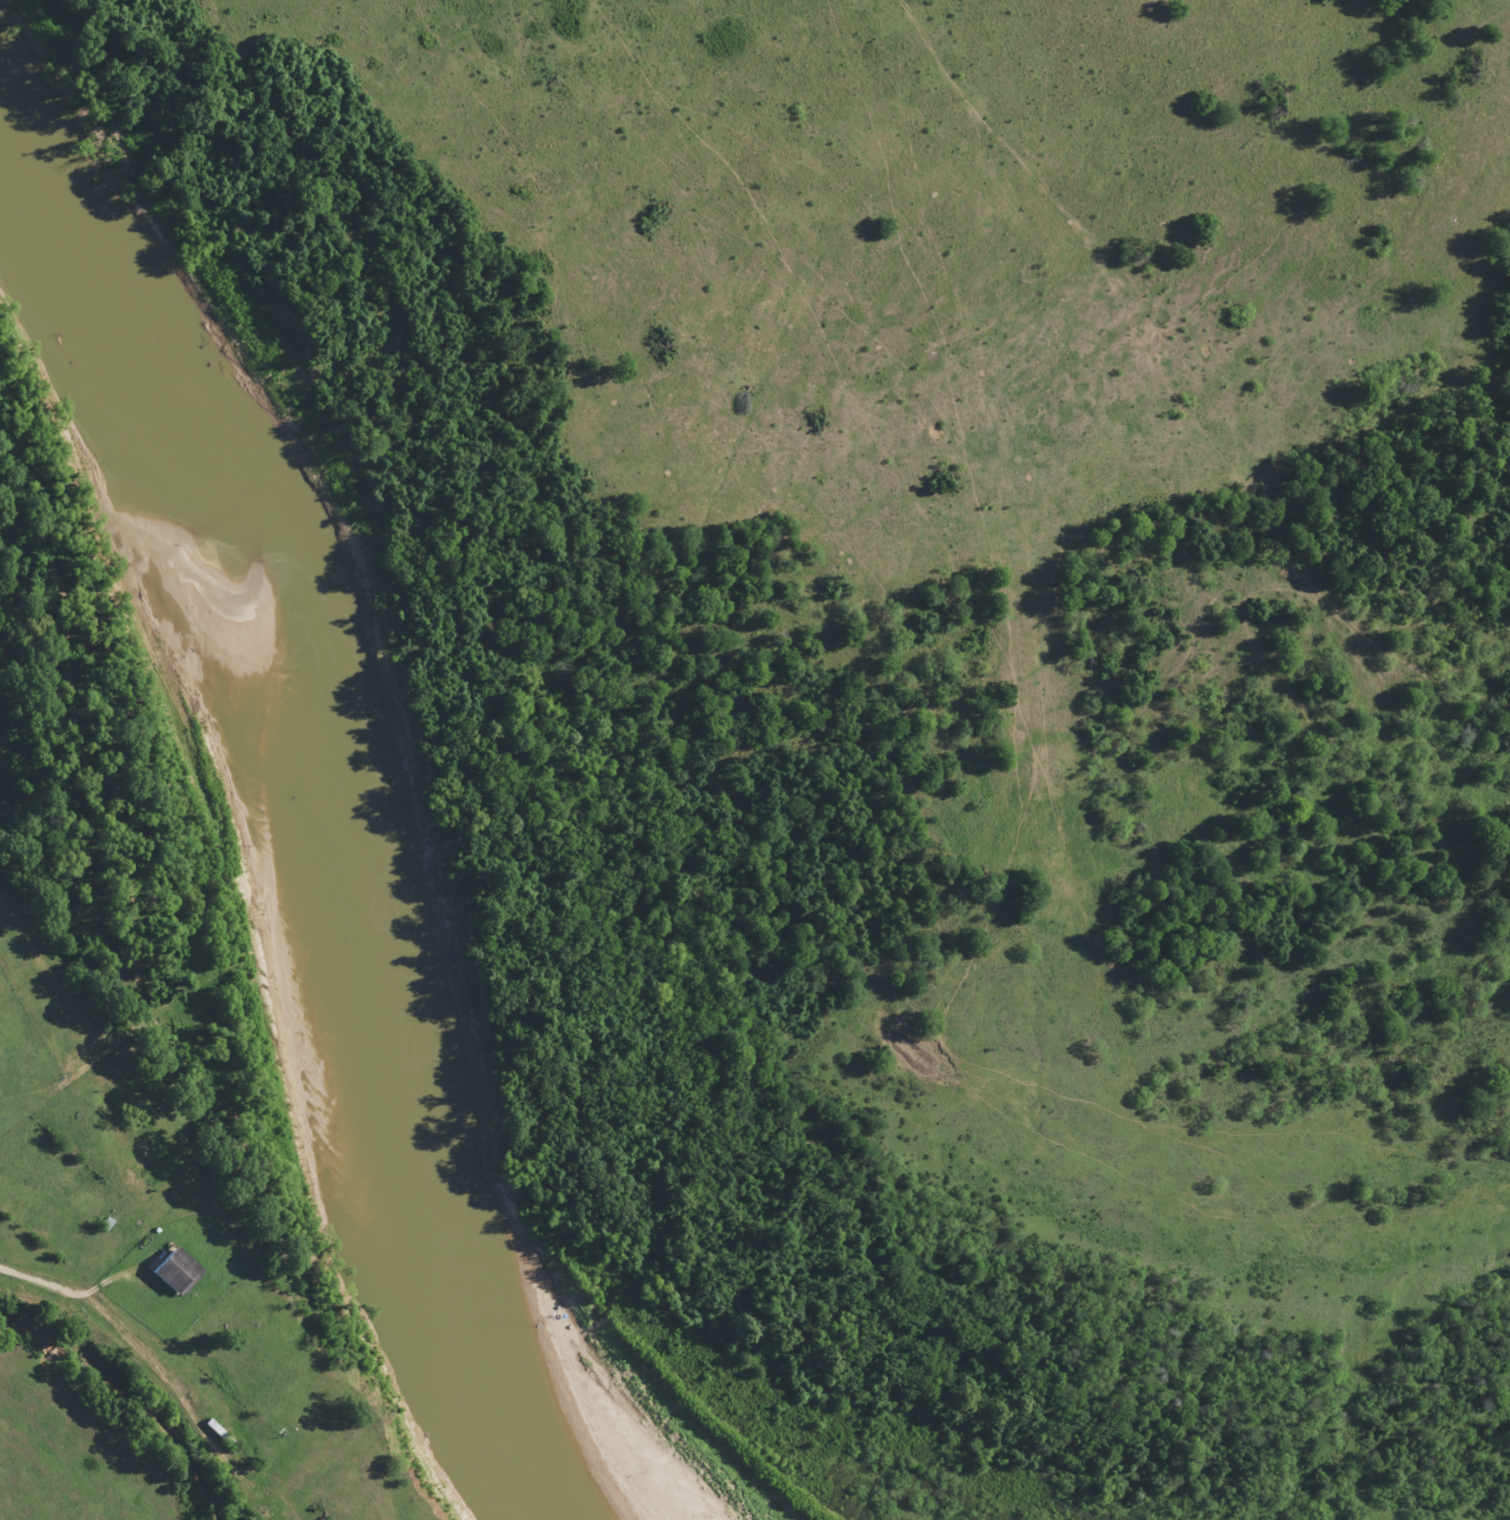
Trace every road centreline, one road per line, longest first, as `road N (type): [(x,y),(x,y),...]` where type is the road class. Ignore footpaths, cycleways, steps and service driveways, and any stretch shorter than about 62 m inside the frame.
road 1 (residential): [(269,1519),(177,1404),(140,1333),(92,1287),(0,1267)]

